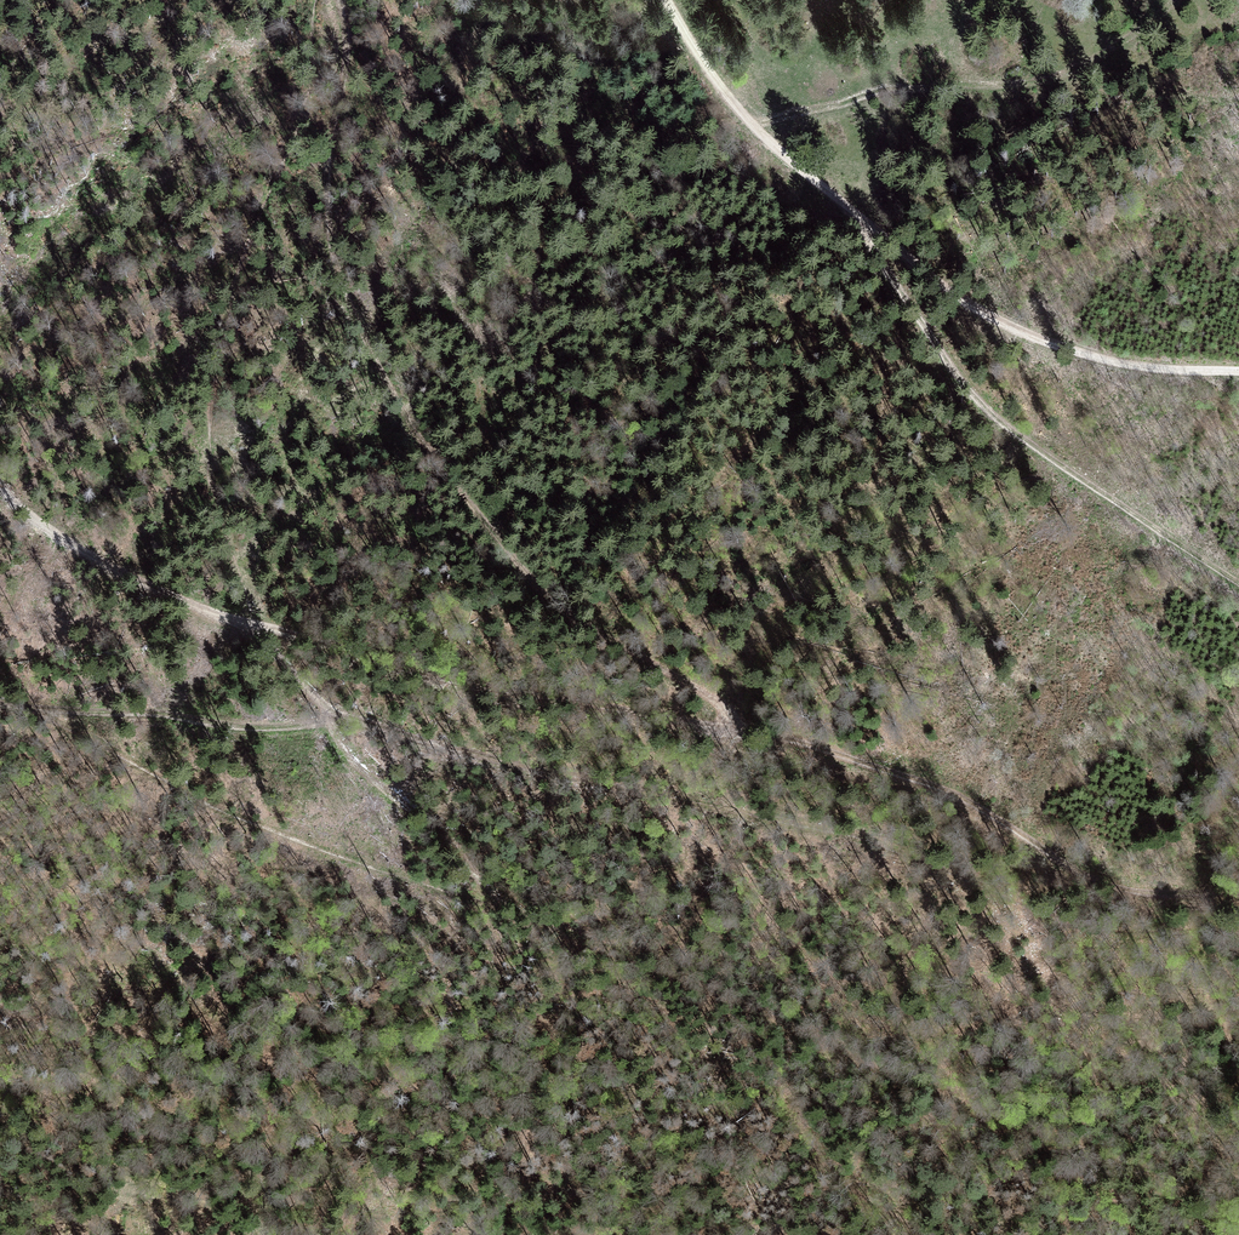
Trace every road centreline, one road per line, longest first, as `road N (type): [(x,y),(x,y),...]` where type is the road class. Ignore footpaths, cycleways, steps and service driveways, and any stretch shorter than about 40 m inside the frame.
road 1 (track): [(928,1234),(853,1176),(804,1122),(687,1045),(511,899),(391,788),(335,730),(243,576),(213,474),(224,330),(321,68),(337,0)]
road 2 (track): [(0,460),(12,509),(55,547),(222,623),(369,668),(483,683),(665,735),(738,722),(836,757),(1146,898),(1238,904)]
road 3 (track): [(738,722),(716,694),(663,670),(546,583),(494,530),(419,435),(355,323),(328,225),(328,155),(345,70),(331,0)]
road 4 (track): [(668,0),(754,129),(926,281),(999,322),(1099,362),(1238,375)]
road 5 (track): [(1238,589),(1180,560),(980,409),(900,300),(854,213)]

